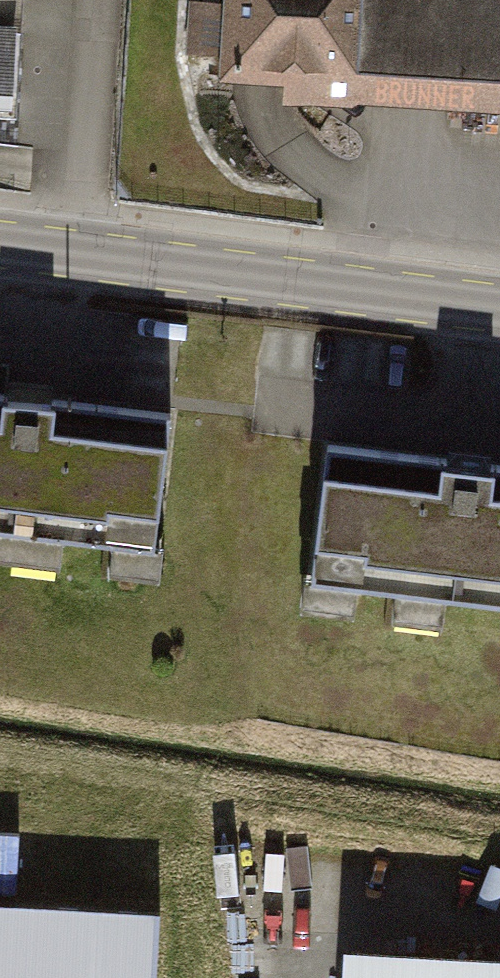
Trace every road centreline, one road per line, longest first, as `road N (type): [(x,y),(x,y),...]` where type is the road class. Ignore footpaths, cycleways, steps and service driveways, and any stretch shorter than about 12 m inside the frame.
road 1 (secondary): [(0,236),(499,299)]

